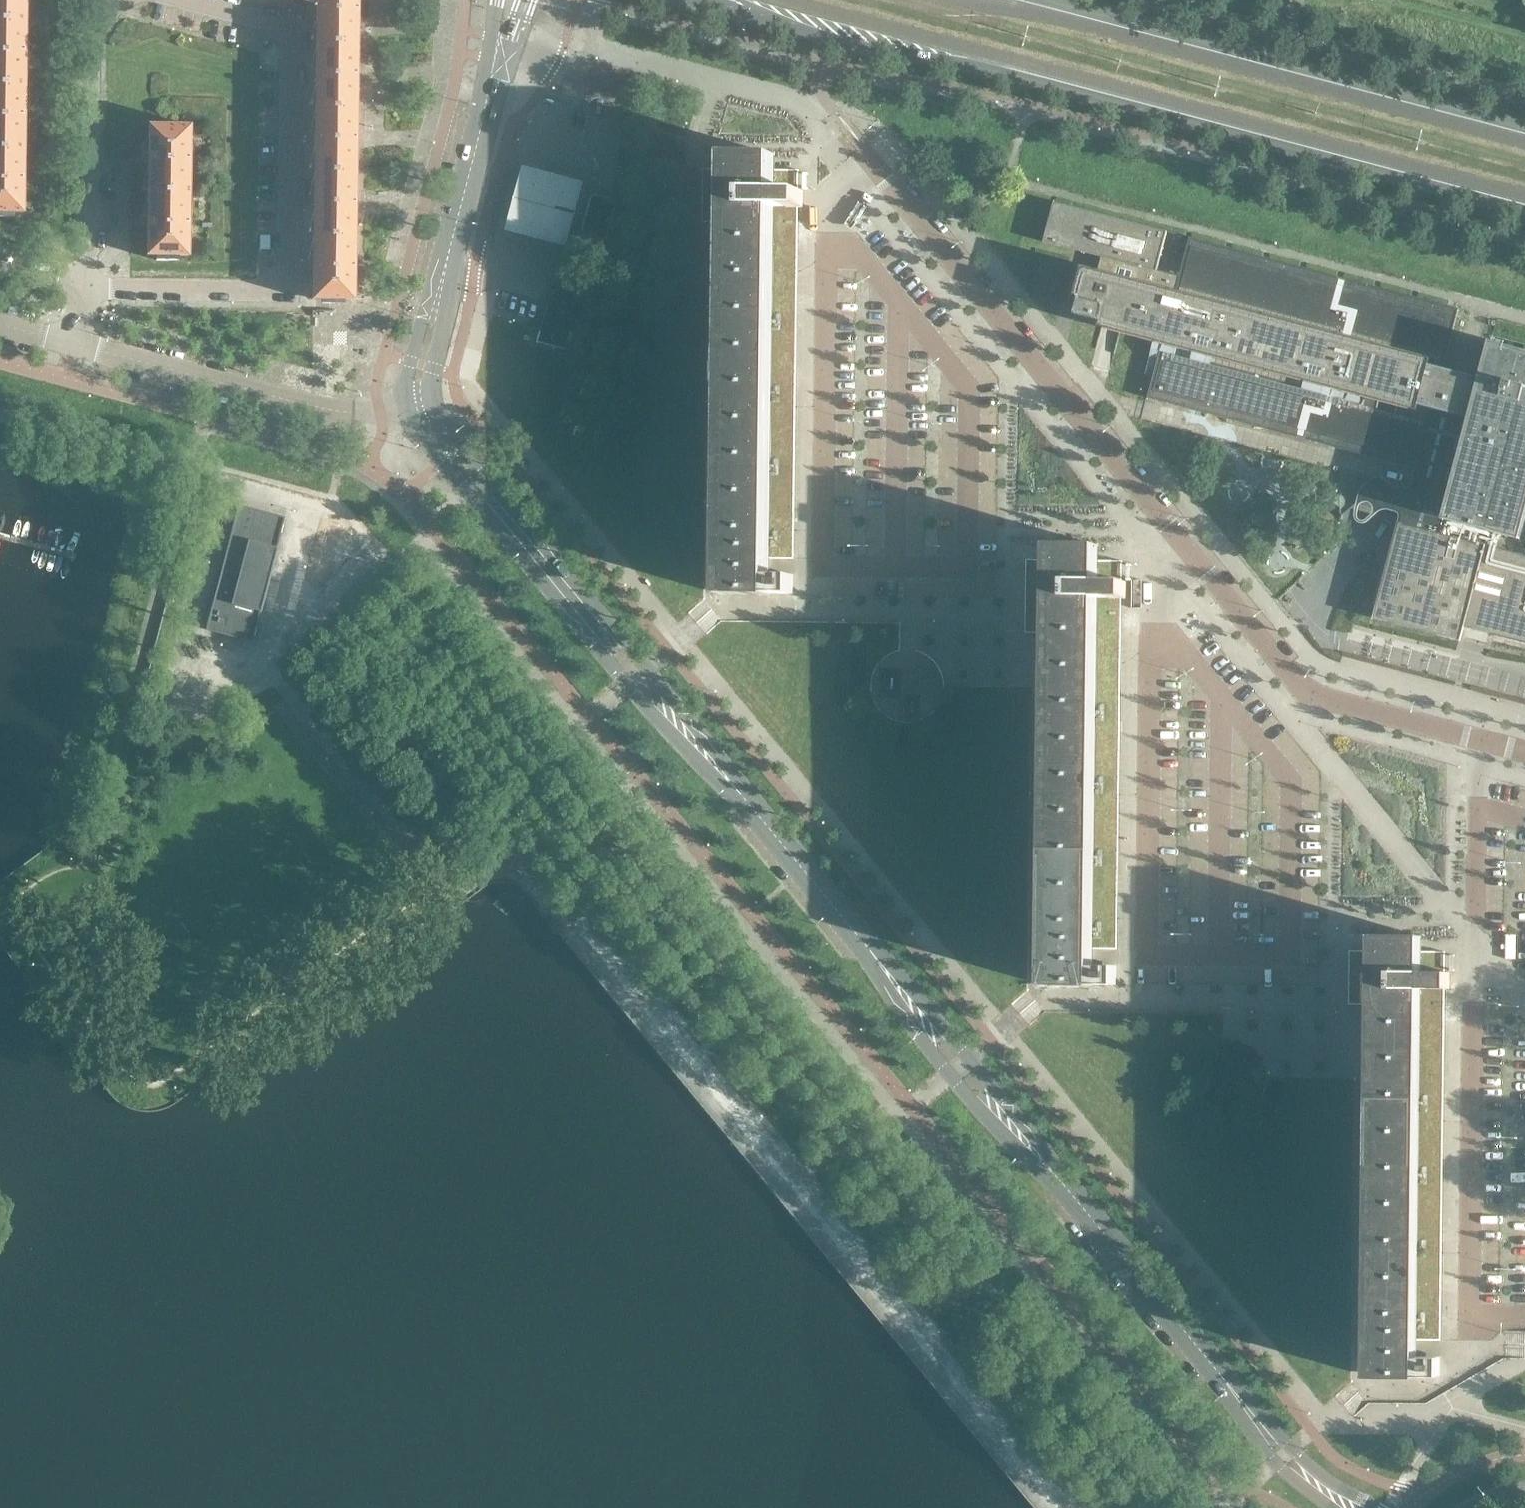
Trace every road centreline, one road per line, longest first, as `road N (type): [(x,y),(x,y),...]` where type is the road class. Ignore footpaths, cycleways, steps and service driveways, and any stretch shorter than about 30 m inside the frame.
road 1 (secondary): [(1220,1382),(628,673),(426,424),(418,401)]
road 2 (residential): [(1524,754),(1318,700),(1295,684),(875,163)]
road 3 (secondary): [(704,0),(1524,214)]
road 4 (secondary): [(1524,123),(1063,0)]
road 5 (secondary): [(418,401),(510,0)]
road 6 (residential): [(189,0),(289,25),(290,263),(273,286)]
road 7 (residential): [(418,401),(336,412),(71,343)]
road 8 (residential): [(85,286),(93,41),(124,0)]
road 9 (secondary): [(1382,1507),(1313,1468),(1220,1382)]
road 10 (residential): [(273,286),(85,286)]
road 11 (secondary): [(1220,1382),(1277,1462),(1333,1507)]

